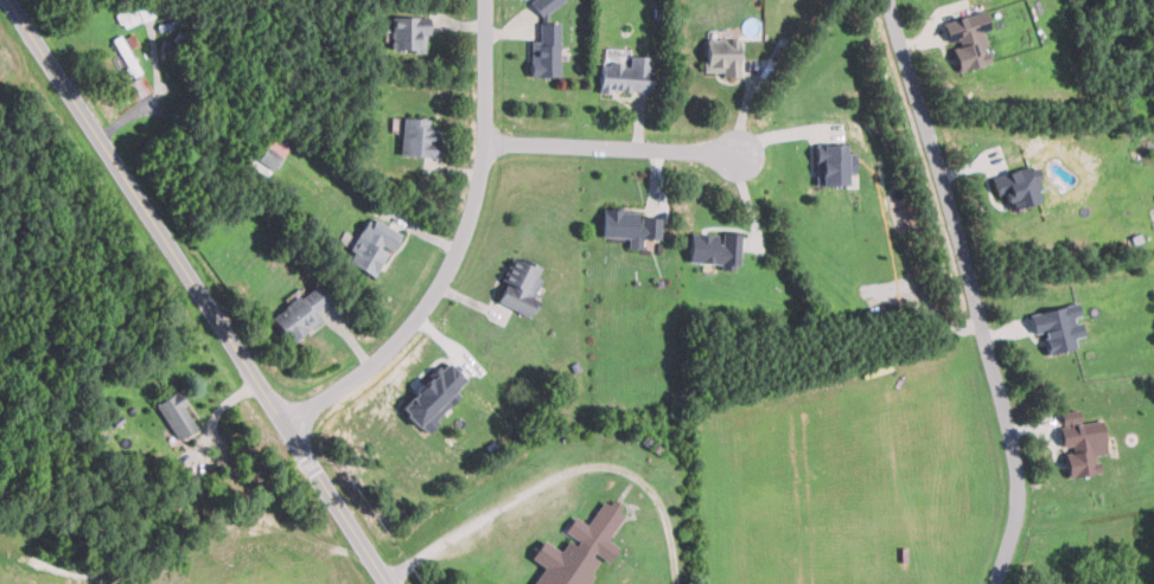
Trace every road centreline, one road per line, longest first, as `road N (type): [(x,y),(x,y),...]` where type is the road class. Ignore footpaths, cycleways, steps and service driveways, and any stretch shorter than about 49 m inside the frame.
road 1 (secondary): [(390,583),(7,0)]
road 2 (residential): [(993,583),(1019,492),(1008,423),(892,0)]
road 3 (residential): [(285,424),(356,377),(413,323),(455,257),(478,192),(485,139),(486,0)]
road 4 (residential): [(485,139),(751,155)]

